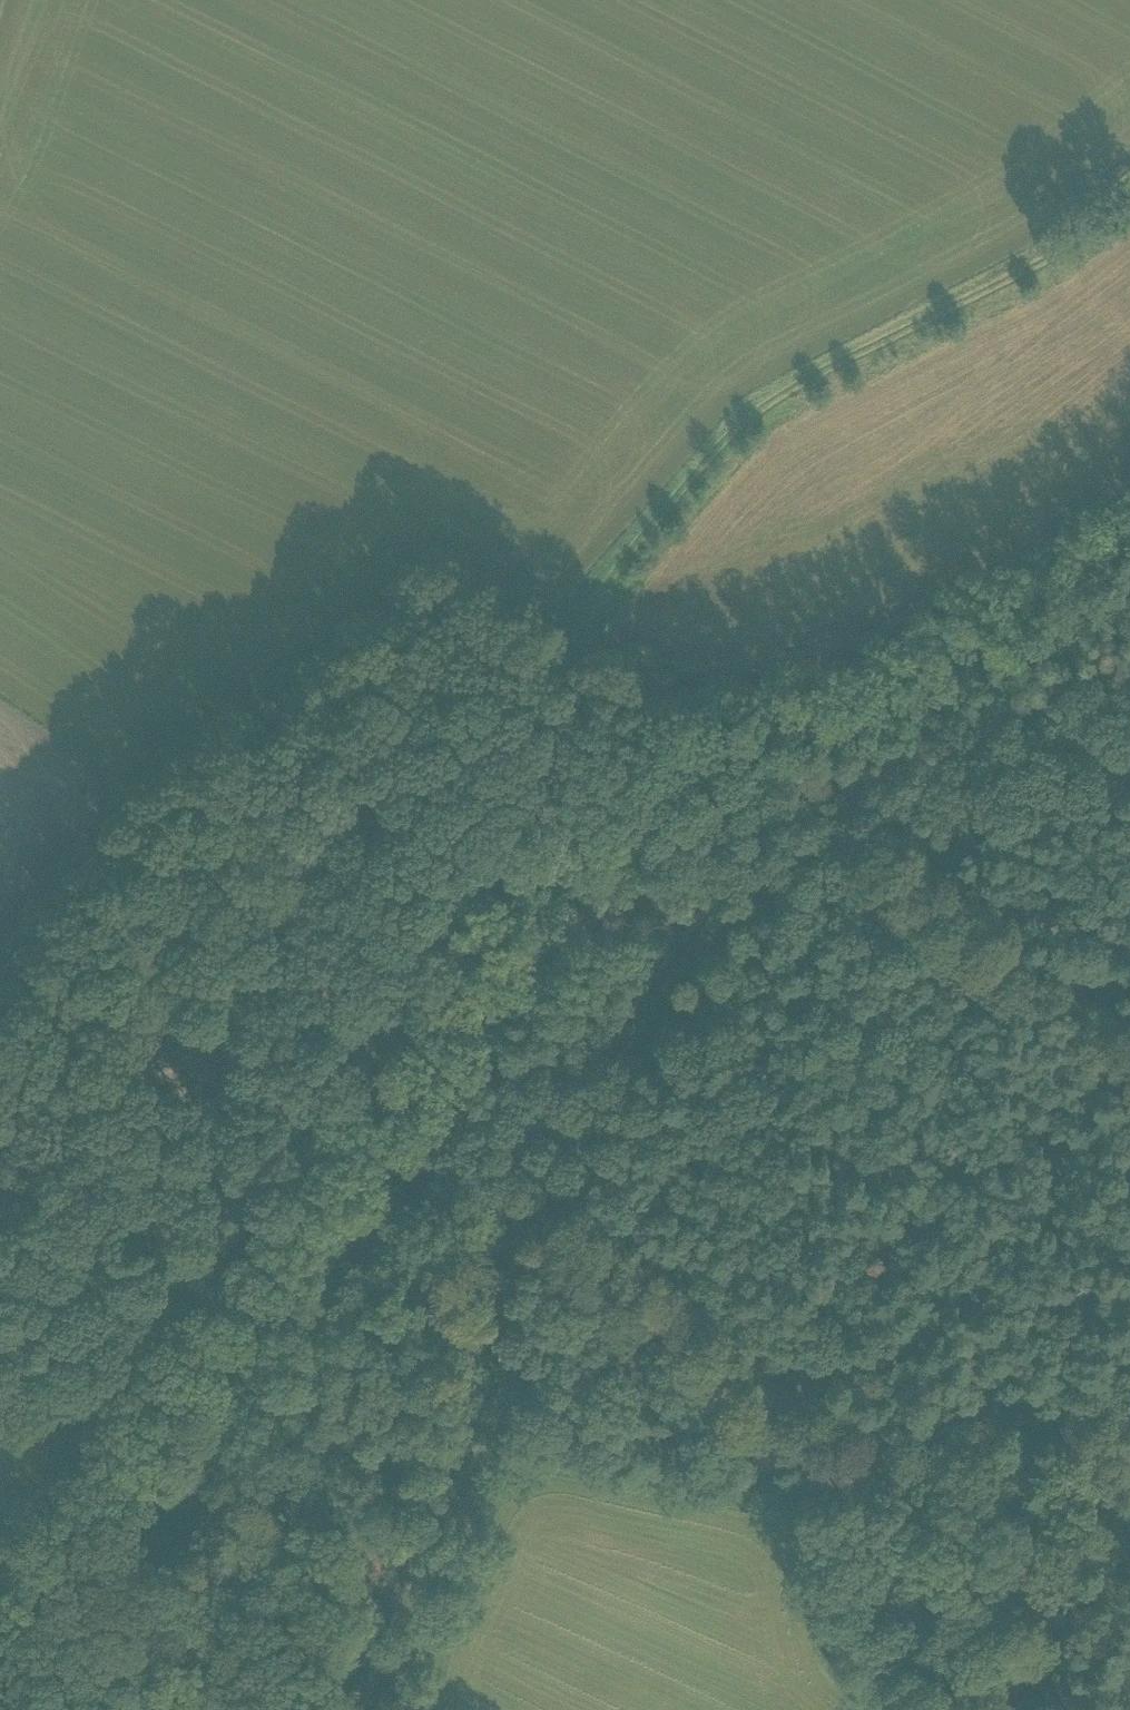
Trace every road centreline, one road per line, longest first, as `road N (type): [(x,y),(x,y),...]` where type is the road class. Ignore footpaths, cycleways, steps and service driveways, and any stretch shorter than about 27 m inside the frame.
road 1 (track): [(1129,729),(768,882),(664,986),(569,1118),(537,1196),(503,1366),(448,1514),(349,1709)]
road 2 (track): [(417,625),(152,814),(114,858),(0,1046)]

